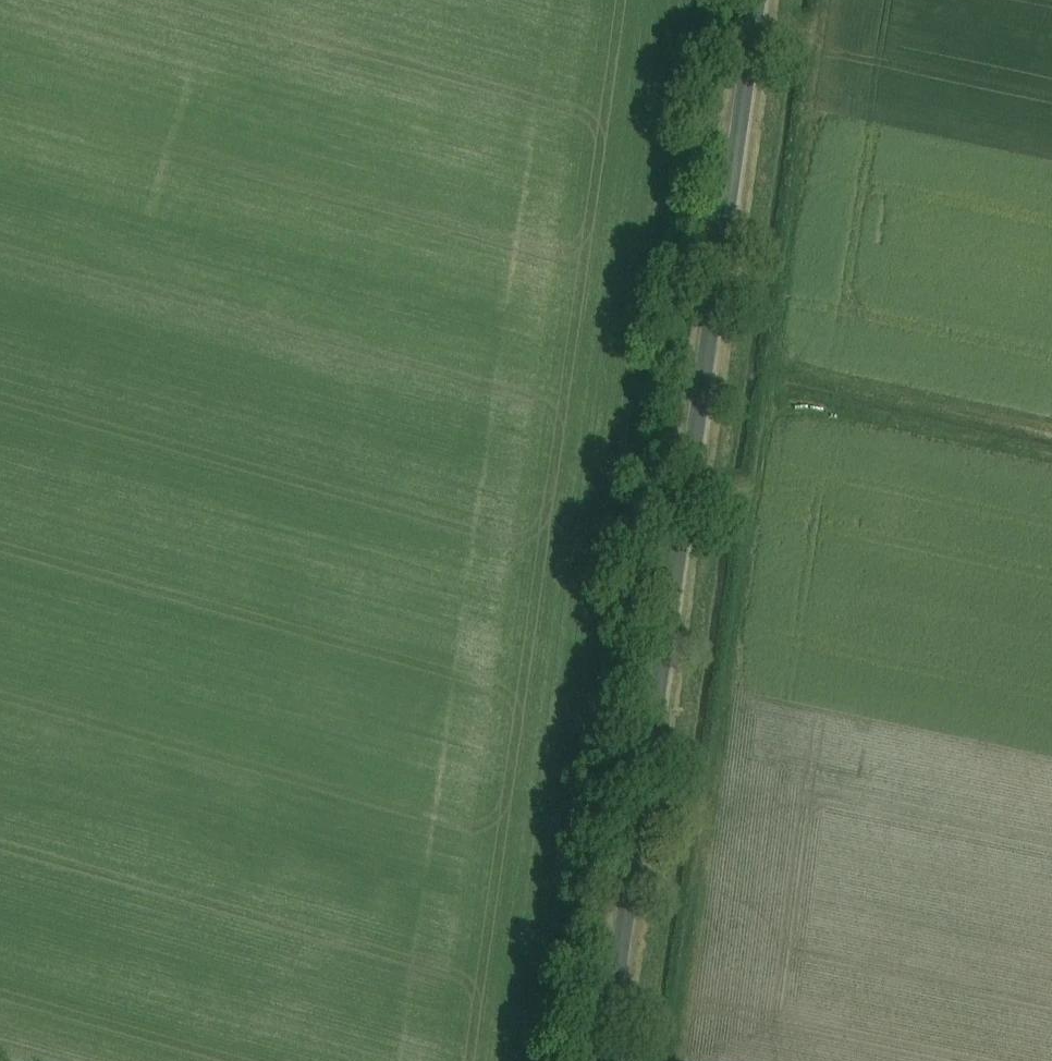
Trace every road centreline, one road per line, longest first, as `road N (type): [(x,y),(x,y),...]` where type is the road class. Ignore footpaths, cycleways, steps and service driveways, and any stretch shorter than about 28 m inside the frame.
road 1 (tertiary): [(612,1060),(771,0)]

